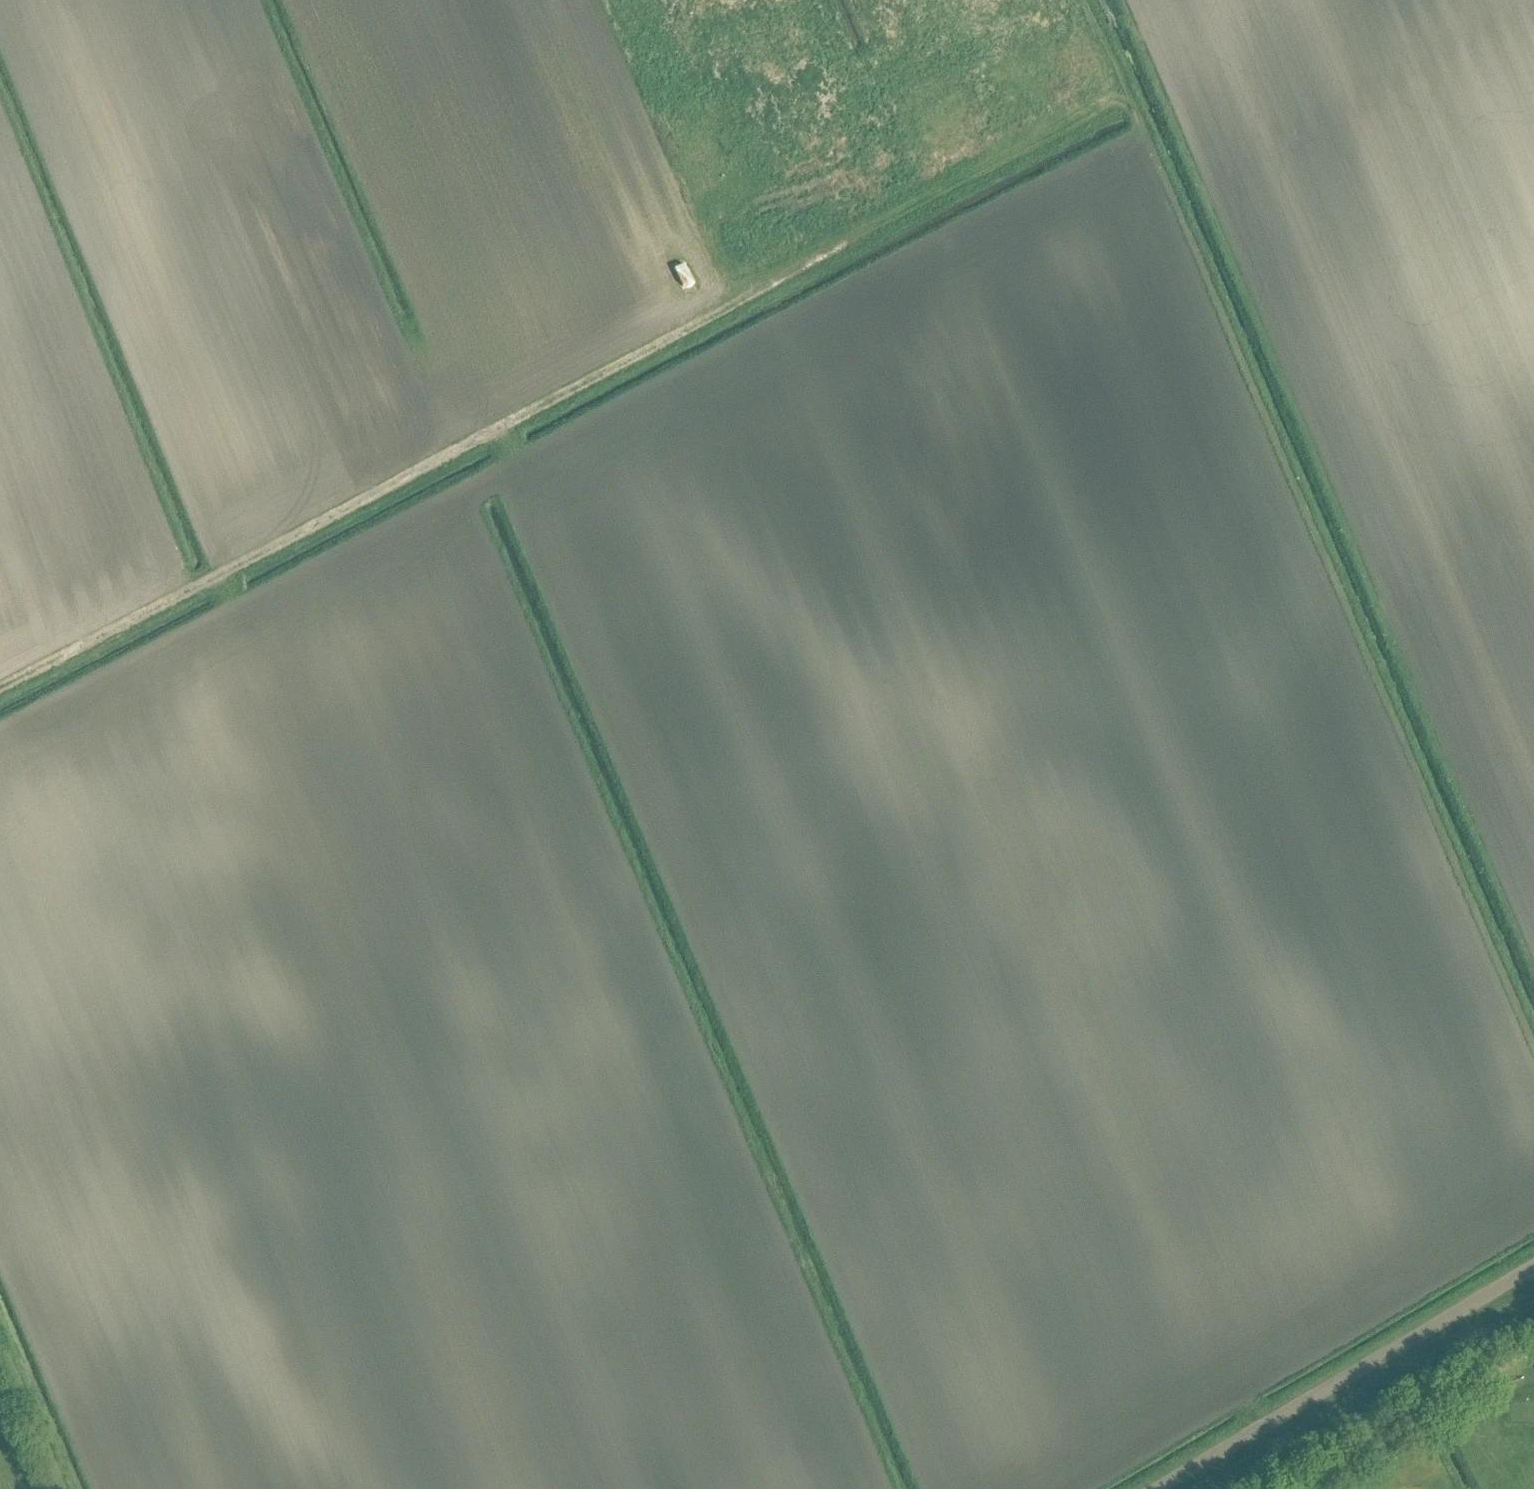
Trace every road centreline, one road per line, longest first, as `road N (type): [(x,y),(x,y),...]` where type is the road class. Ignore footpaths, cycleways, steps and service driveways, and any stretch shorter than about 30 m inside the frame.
road 1 (unclassified): [(1159,1488),(1533,1268)]

